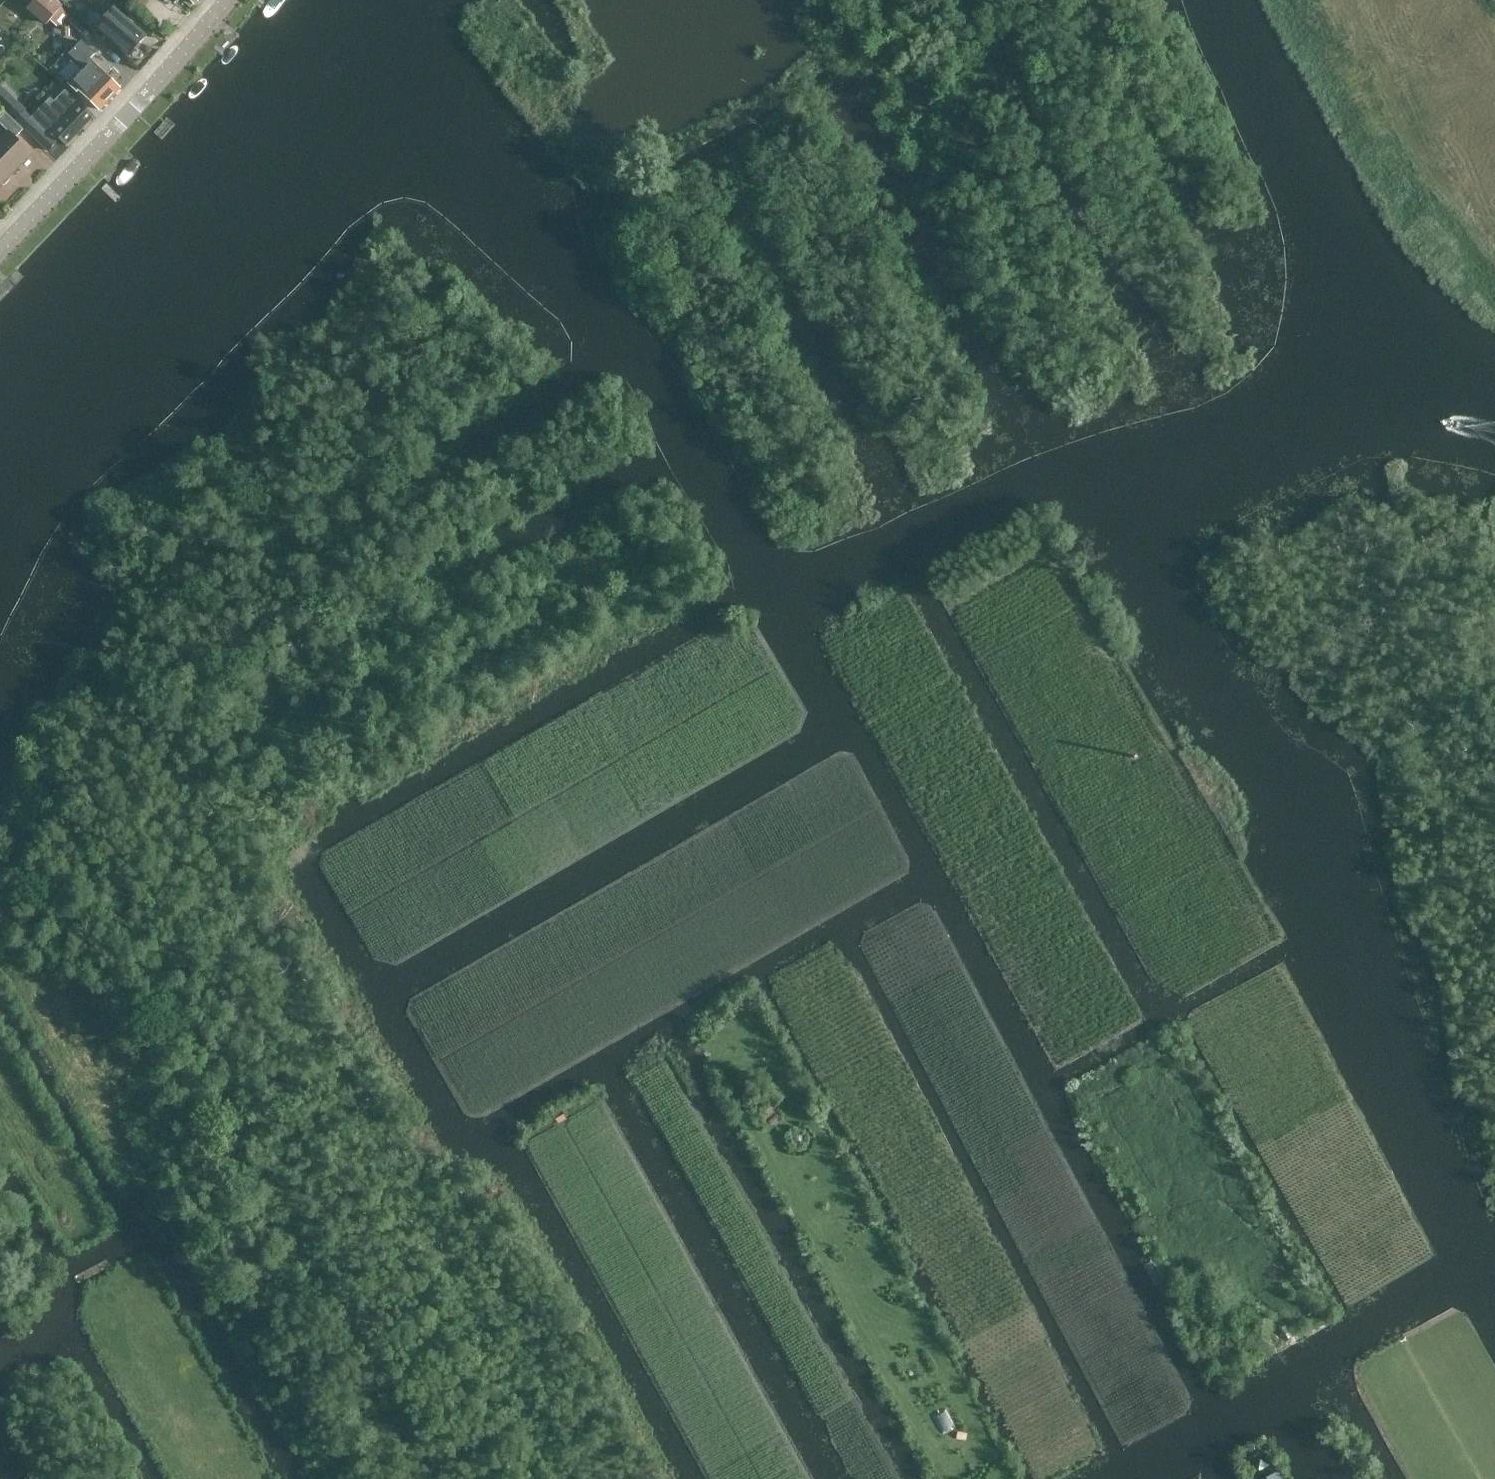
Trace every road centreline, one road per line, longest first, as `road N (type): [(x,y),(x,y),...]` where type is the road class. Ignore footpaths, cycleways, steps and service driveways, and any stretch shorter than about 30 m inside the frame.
road 1 (unclassified): [(13,239),(228,0)]

